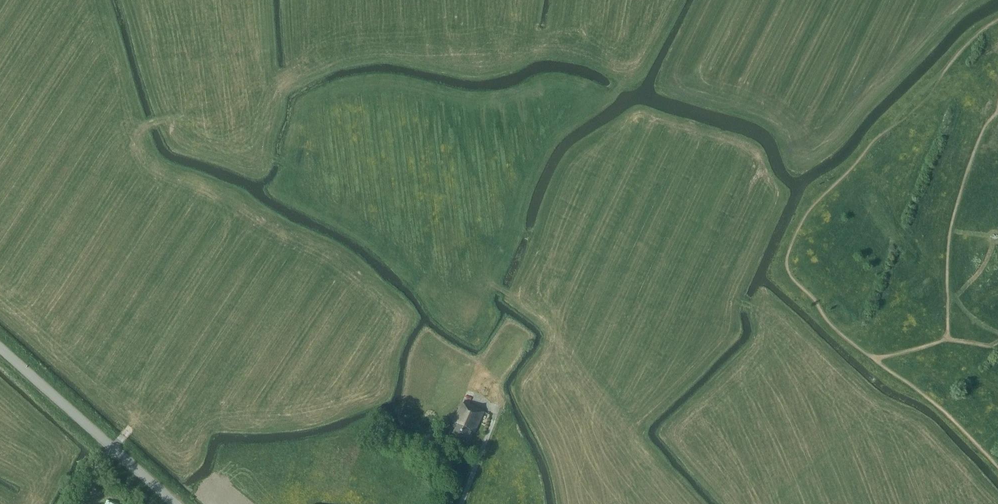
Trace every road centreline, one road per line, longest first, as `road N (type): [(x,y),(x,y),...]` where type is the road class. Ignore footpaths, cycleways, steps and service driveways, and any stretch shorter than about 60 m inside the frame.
road 1 (tertiary): [(0,351),(174,503)]

